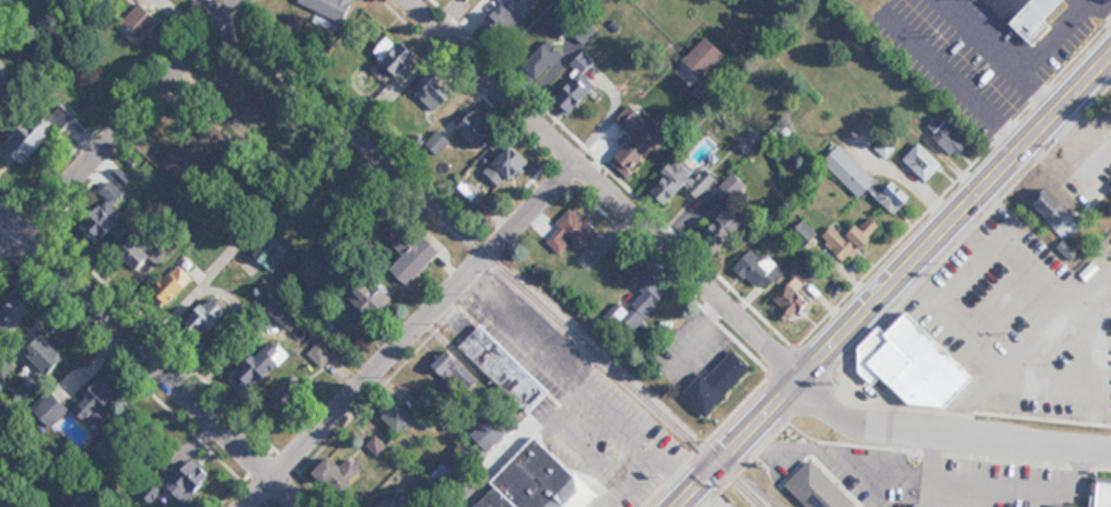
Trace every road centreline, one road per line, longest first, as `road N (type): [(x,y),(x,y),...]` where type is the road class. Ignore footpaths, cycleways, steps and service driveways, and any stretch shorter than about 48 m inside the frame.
road 1 (residential): [(797,376),(420,0)]
road 2 (residential): [(240,506),(575,148)]
road 3 (primary): [(797,376),(1110,35)]
road 4 (residential): [(301,506),(0,211)]
road 5 (residential): [(0,255),(226,0)]
road 6 (residential): [(1110,449),(857,423),(797,376)]
road 7 (primary): [(672,506),(797,376)]

